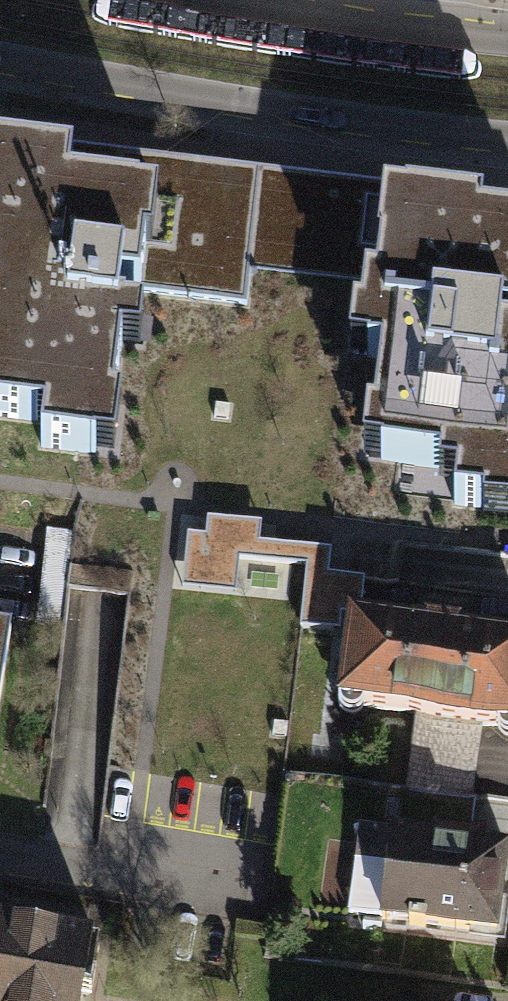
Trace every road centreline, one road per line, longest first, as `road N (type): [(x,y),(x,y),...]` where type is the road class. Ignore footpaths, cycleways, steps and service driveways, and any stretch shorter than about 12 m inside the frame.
road 1 (secondary): [(0,61),(253,117),(507,142)]
road 2 (secondary): [(507,40),(211,0)]

